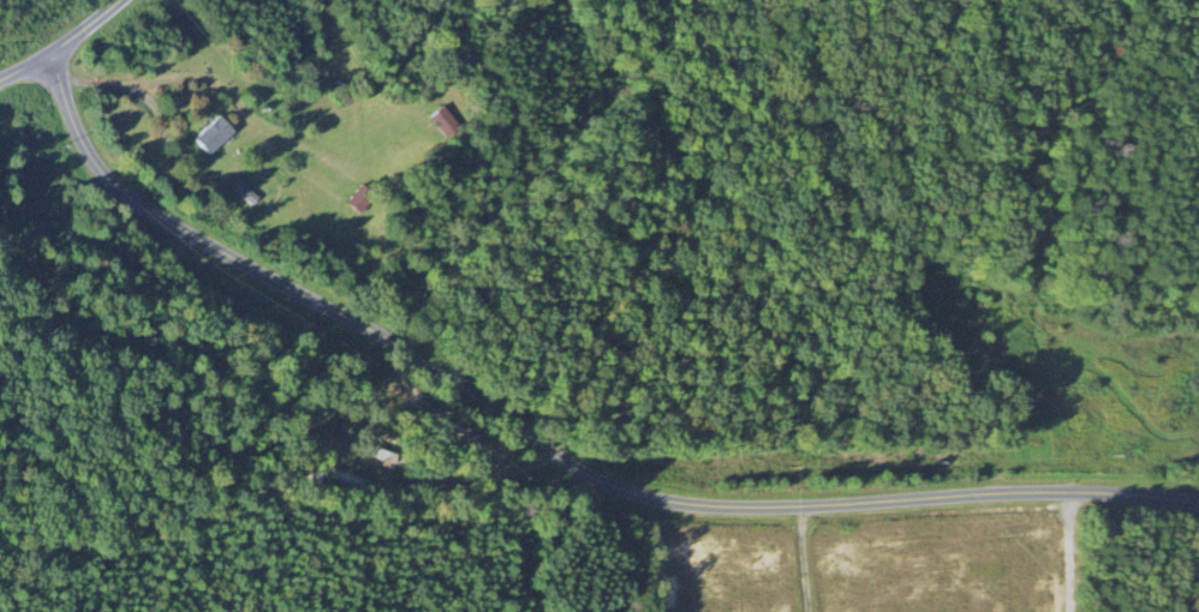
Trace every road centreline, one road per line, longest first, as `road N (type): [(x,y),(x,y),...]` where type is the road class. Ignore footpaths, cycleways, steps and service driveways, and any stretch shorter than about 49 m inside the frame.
road 1 (residential): [(0,91),(50,61),(93,161),(638,499),(809,509),(1198,489)]

